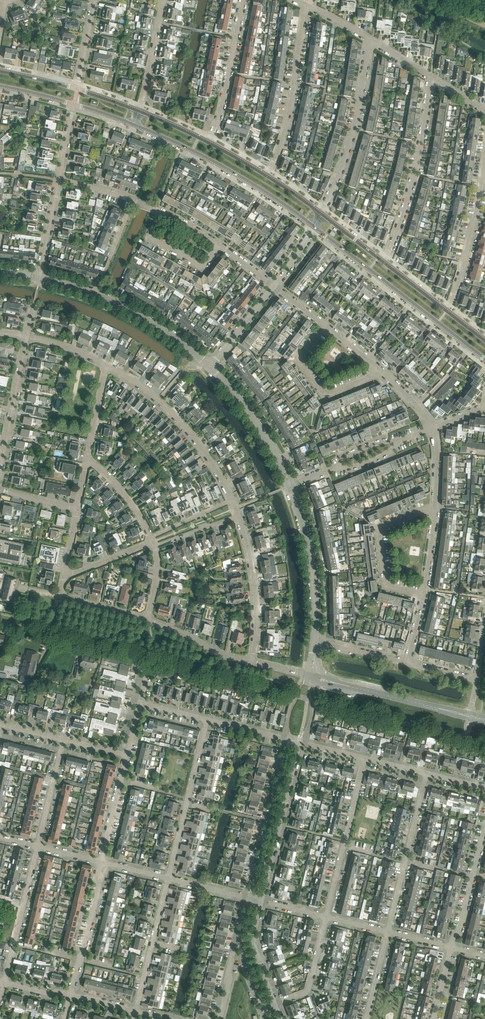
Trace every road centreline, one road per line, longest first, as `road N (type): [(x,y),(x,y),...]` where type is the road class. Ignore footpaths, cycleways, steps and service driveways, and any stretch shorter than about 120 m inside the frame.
road 1 (residential): [(279,692),(51,635)]
road 2 (tertiary): [(315,227),(484,360)]
road 3 (tertiary): [(134,124),(224,167),(315,227)]
road 4 (unclassified): [(210,366),(124,307),(39,277)]
road 5 (residential): [(384,262),(415,174),(435,78)]
road 6 (residential): [(231,500),(183,425),(106,365)]
road 7 (residential): [(322,215),(354,130),(372,40)]
road 8 (residential): [(267,175),(283,134),(307,5)]
road 9 (residential): [(261,901),(299,742)]
road 10 (residential): [(288,740),(250,899)]
road 11 (residential): [(387,932),(427,774)]
road 12 (residential): [(326,917),(365,759)]
road 13 (unclassified): [(315,641),(311,565),(289,487)]
road 14 (residential): [(446,310),(465,262),(484,159)]
road 15 (residential): [(424,595),(387,585),(380,529),(435,508)]
road 16 (residential): [(252,662),(255,589),(238,516)]
road 17 (residential): [(210,142),(244,0)]
road 18 (unclassified): [(289,487),(257,421),(210,366)]
road 19 (residential): [(326,326),(300,361),(323,392),(378,368)]
road 20 (residential): [(0,471),(27,336)]
road 21 (residential): [(71,995),(101,862)]
road 22 (residential): [(136,1011),(168,879)]
road 23 (residential): [(452,948),(484,827)]

